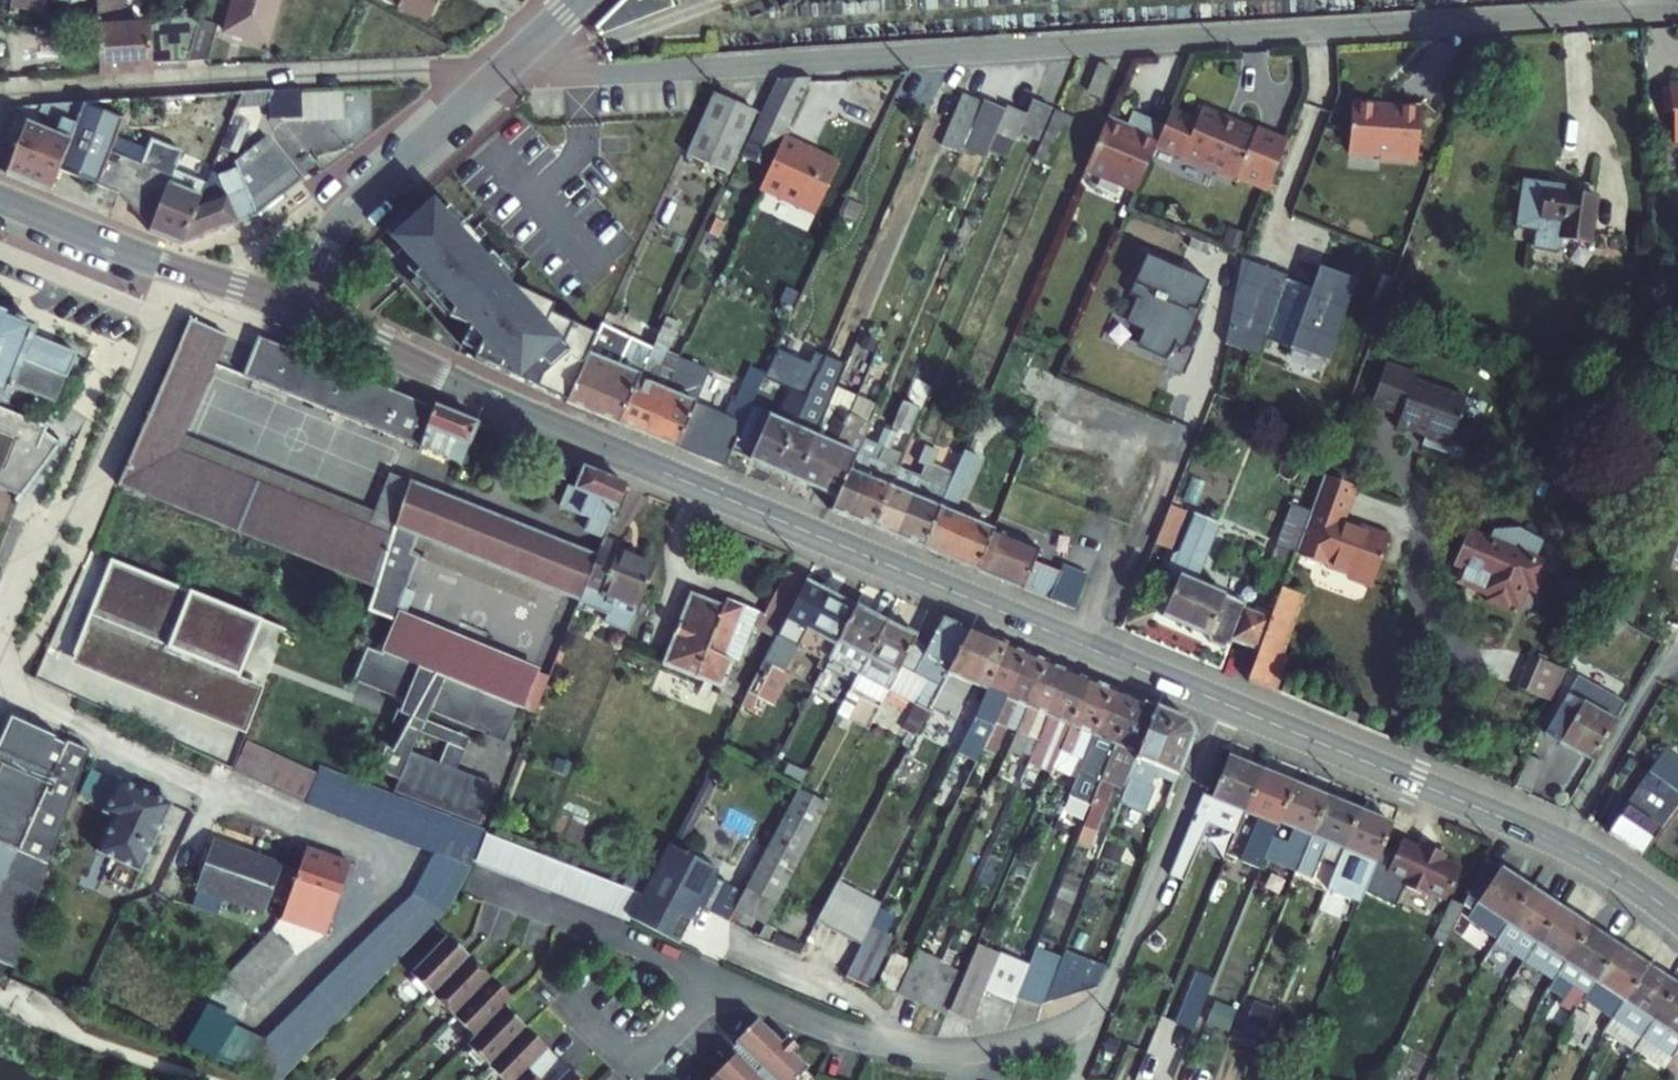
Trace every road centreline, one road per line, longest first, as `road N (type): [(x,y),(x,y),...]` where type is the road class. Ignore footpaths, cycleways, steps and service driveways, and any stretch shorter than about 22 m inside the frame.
road 1 (residential): [(1677,6),(606,74),(505,70)]
road 2 (primary): [(1225,704),(453,385),(298,311)]
road 3 (residential): [(483,882),(859,1038),(951,1052),(1010,1042),(1059,1027),(1109,987),(1225,704)]
road 4 (residential): [(4,687),(390,857),(357,916),(259,1015)]
road 5 (primary): [(1677,916),(1563,844),(1225,704)]
road 6 (residential): [(430,69),(0,93)]
road 7 (residential): [(189,274),(93,506),(53,523),(0,637)]
road 8 (tertiary): [(298,311),(351,208),(505,70)]
road 9 (primary): [(189,274),(0,198)]

